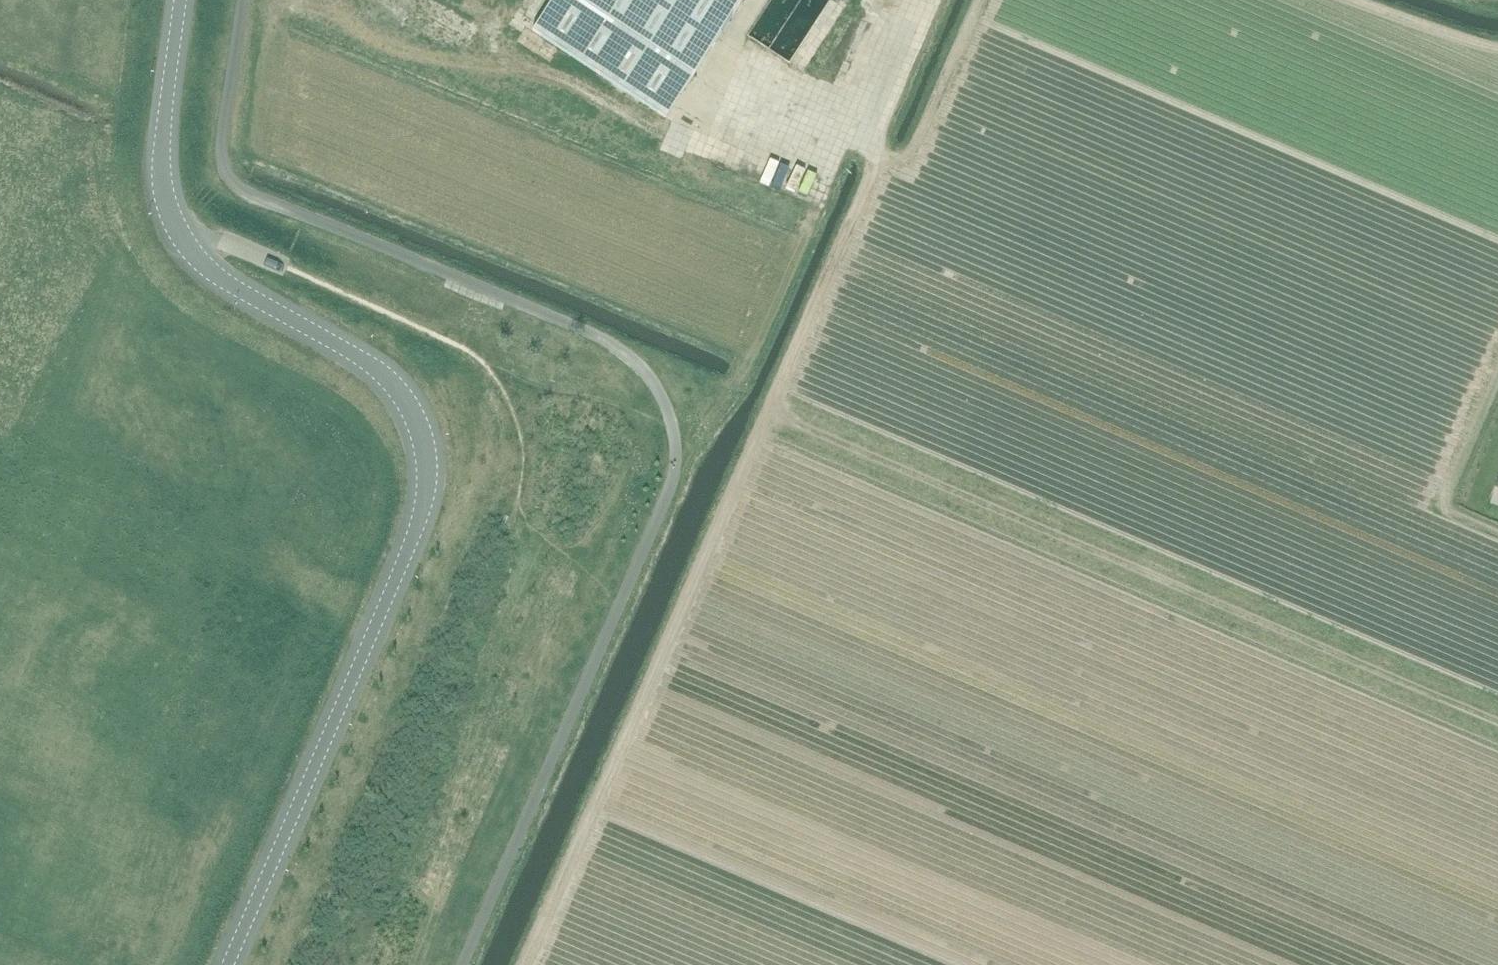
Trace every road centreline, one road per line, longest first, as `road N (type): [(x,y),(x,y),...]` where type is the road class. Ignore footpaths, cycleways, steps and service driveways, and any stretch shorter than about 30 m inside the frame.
road 1 (unclassified): [(180,0),(162,157),(176,230),(215,277),(387,380),(413,420),(427,470),(423,513),(228,964)]
road 2 (track): [(285,267),(173,222)]

